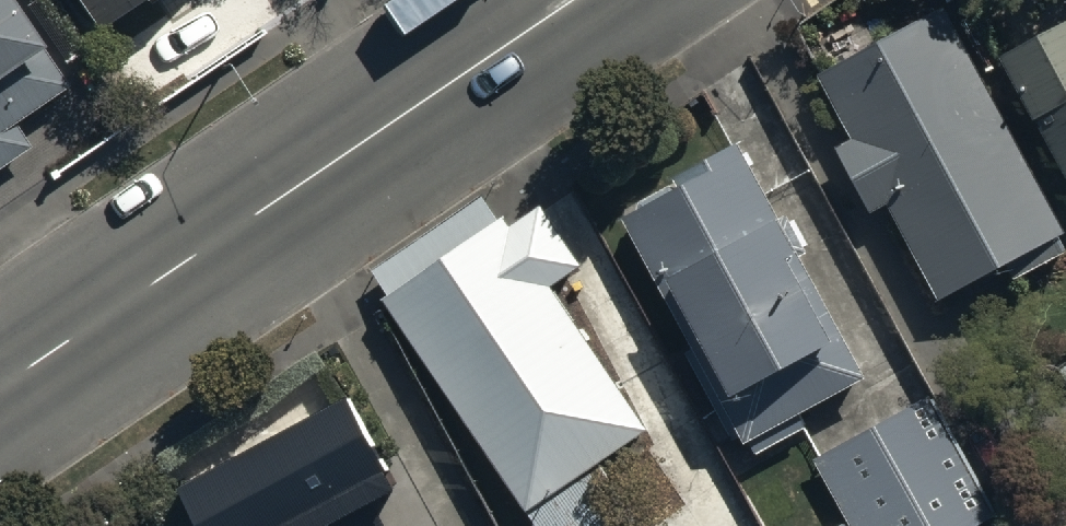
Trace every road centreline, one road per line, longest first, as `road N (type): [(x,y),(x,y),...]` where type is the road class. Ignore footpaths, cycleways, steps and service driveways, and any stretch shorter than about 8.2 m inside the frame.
road 1 (tertiary): [(0,382),(563,0)]

